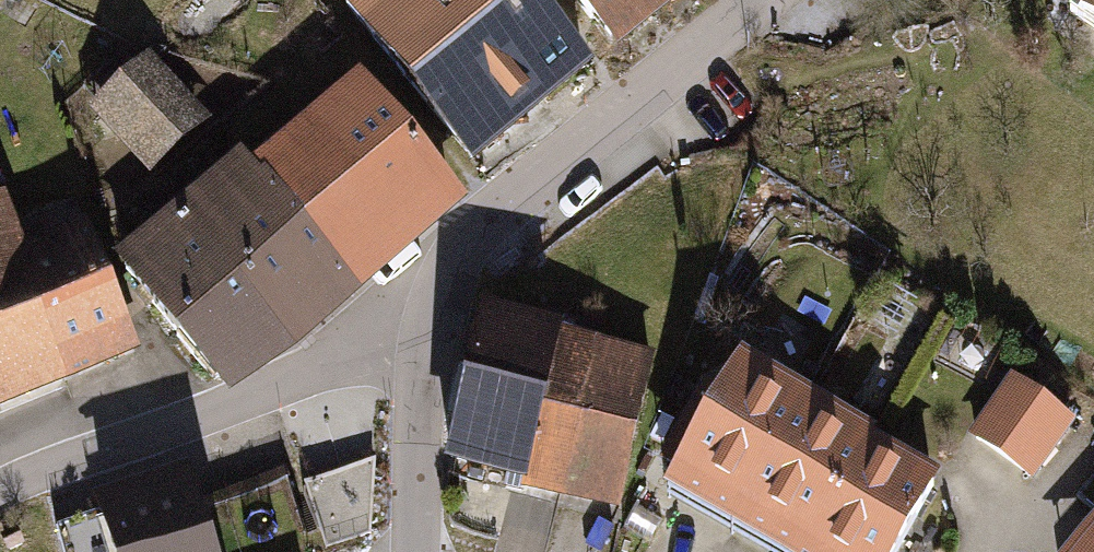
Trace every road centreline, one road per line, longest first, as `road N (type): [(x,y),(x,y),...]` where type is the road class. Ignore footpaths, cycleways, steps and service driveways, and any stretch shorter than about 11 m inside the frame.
road 1 (tertiary): [(428,318),(482,226),(764,0)]
road 2 (unclassified): [(428,318),(0,494)]
road 3 (tertiary): [(417,551),(415,397),(428,318)]

